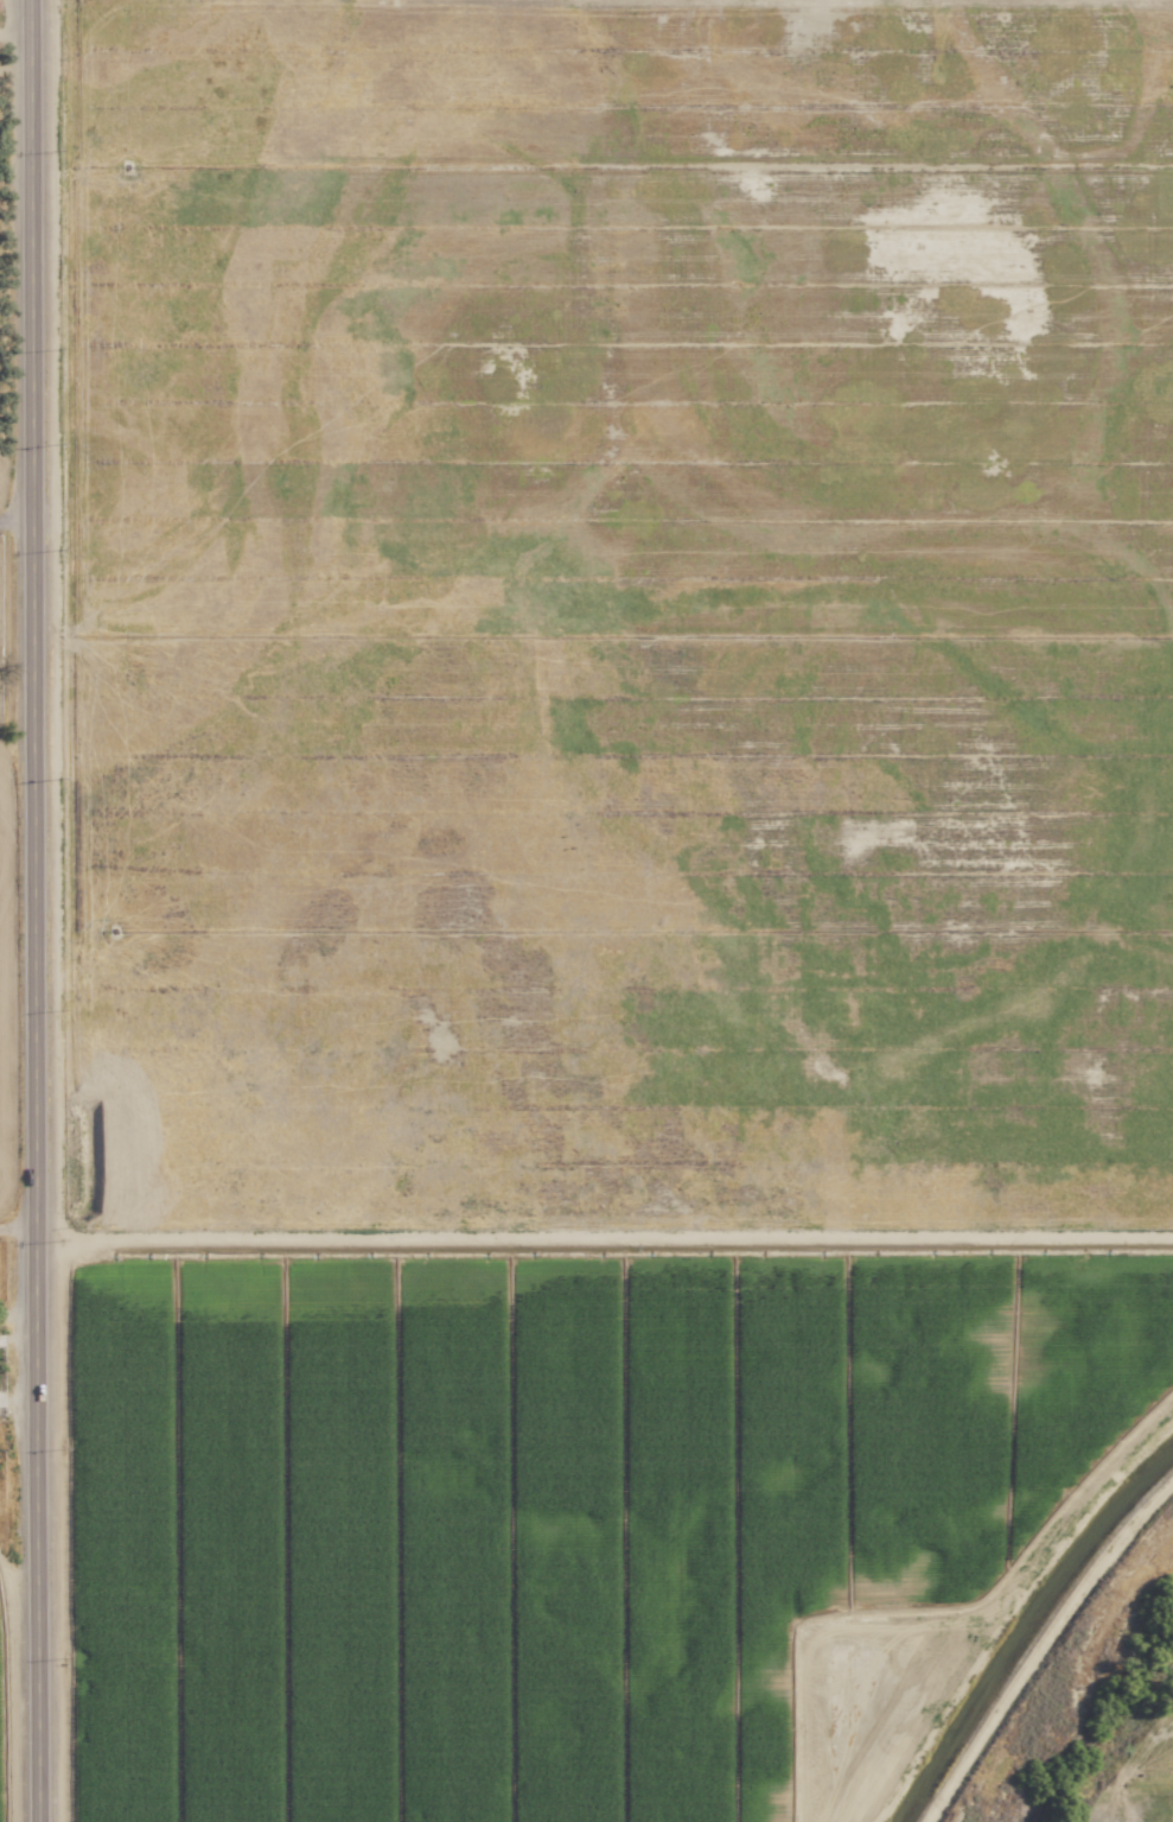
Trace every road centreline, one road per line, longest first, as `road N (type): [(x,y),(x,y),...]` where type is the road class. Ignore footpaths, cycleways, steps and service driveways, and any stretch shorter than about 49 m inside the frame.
road 1 (tertiary): [(37,1821),(30,0)]

